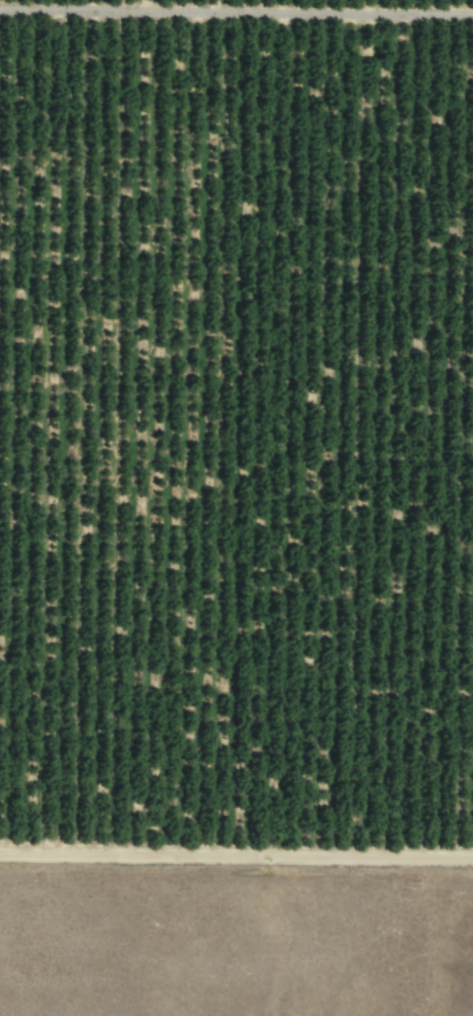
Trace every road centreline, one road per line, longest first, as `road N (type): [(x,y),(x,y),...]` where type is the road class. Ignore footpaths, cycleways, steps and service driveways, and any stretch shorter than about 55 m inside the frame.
road 1 (track): [(472,14),(0,10)]
road 2 (track): [(0,855),(472,858)]

